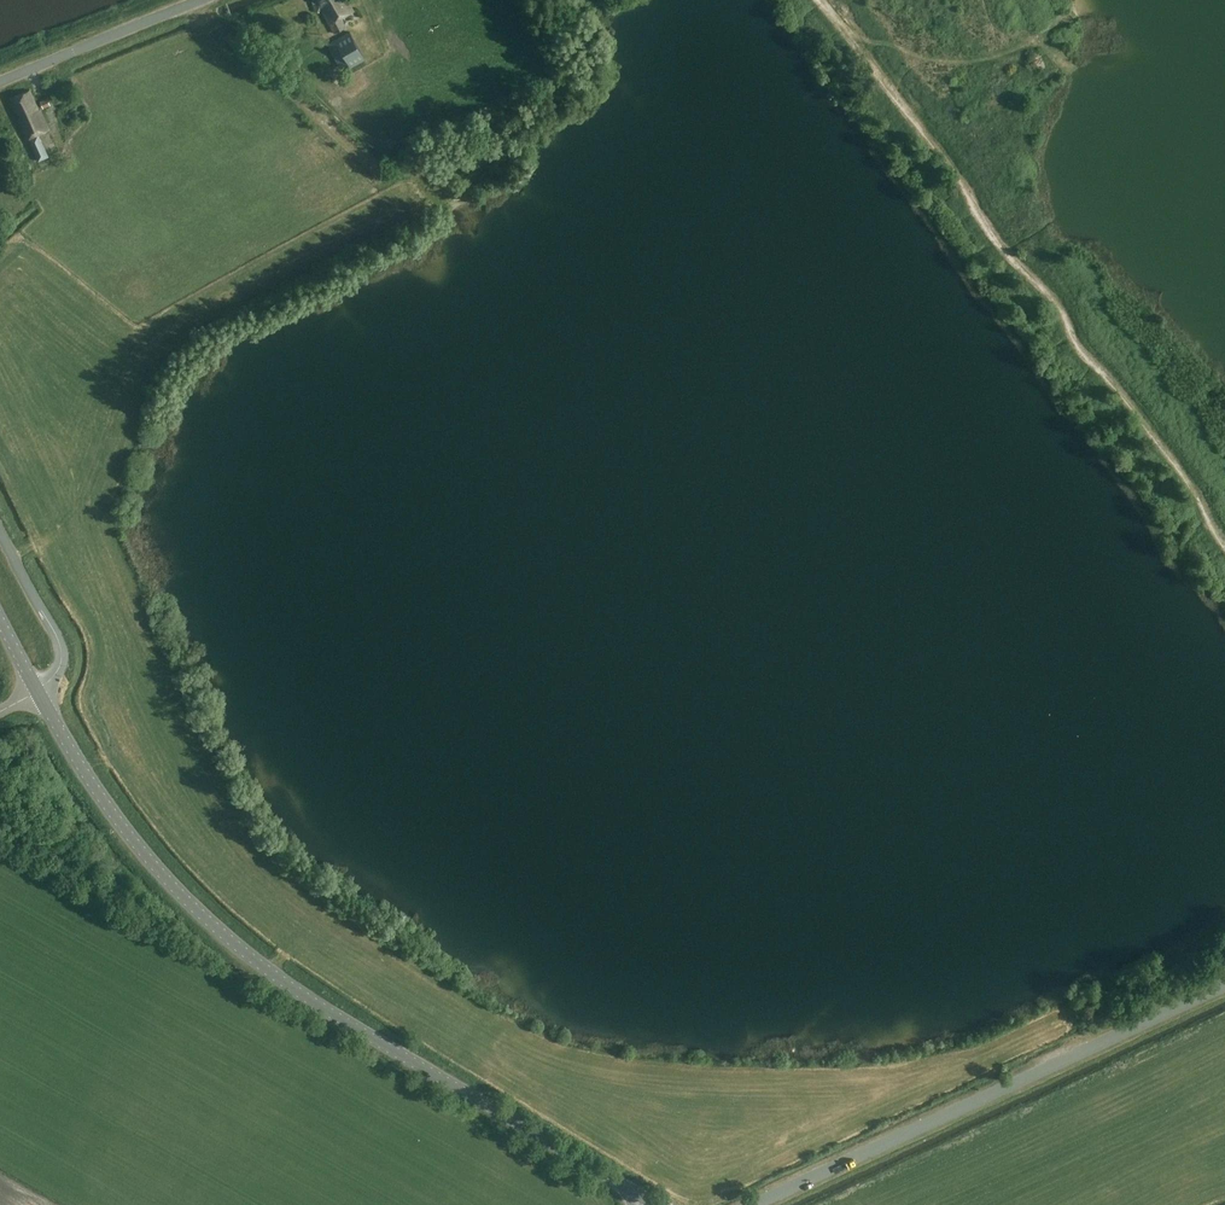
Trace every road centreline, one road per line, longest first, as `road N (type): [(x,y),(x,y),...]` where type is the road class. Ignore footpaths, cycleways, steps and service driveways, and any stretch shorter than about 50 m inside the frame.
road 1 (tertiary): [(655,1204),(314,1001),(243,950),(134,841),(37,690)]
road 2 (unclassified): [(755,1204),(1224,984)]
road 3 (unclassified): [(0,83),(200,0)]
road 4 (unclassified): [(37,690),(58,671),(62,649),(0,530)]

